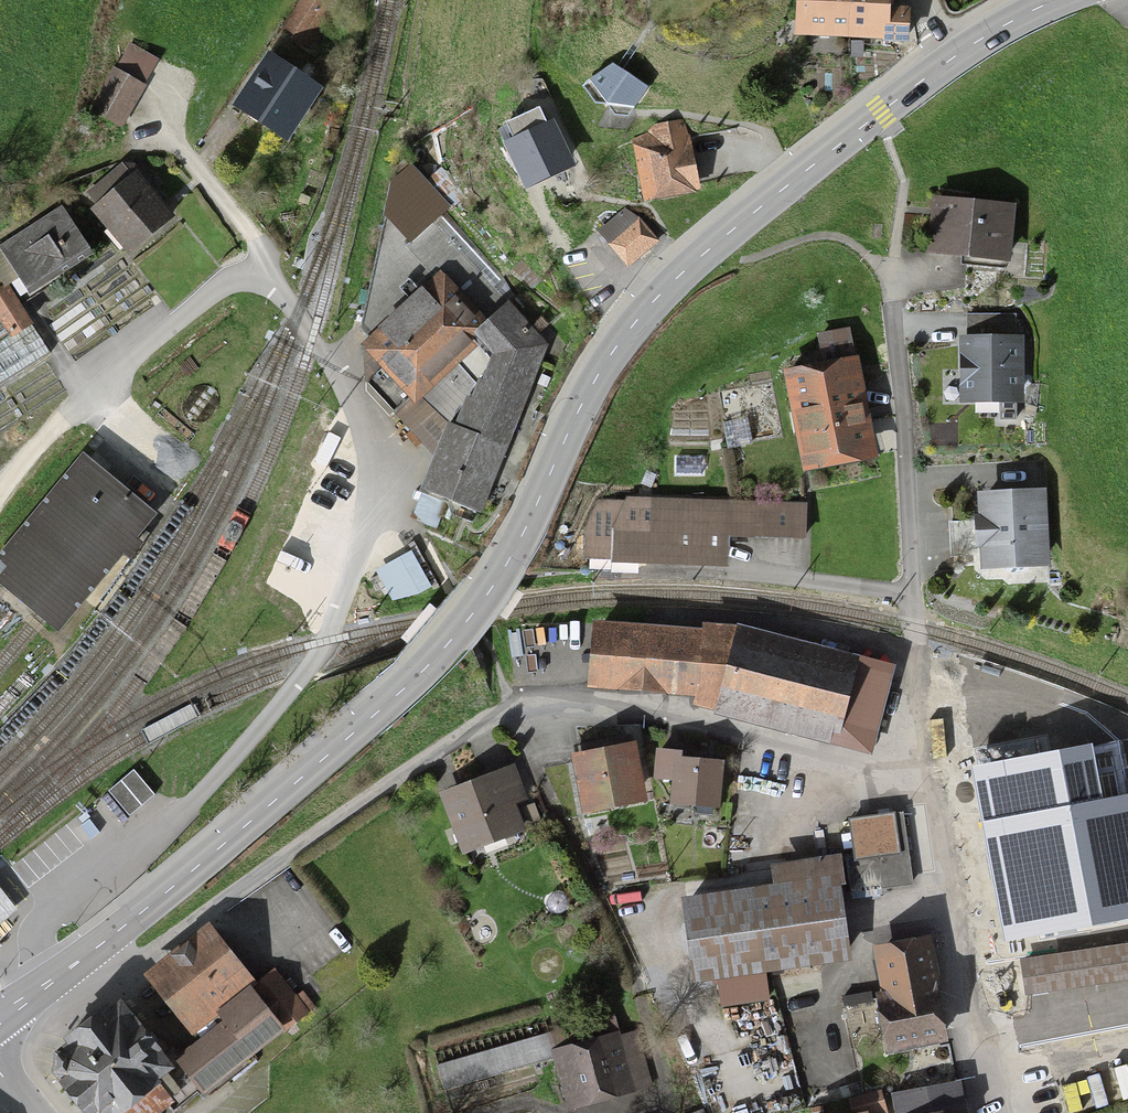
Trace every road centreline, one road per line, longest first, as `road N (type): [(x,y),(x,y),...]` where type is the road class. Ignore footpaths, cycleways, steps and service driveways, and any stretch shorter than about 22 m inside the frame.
road 1 (primary): [(54,980),(428,665),(511,558),(580,408),(637,321),(720,240),(947,61)]
road 2 (residential): [(54,980),(40,959),(42,927),(190,805),(317,657),(371,530),(377,481),(314,335),(277,288),(255,276),(206,300),(89,396),(0,491)]
road 3 (track): [(161,138),(0,195)]
road 4 (primary): [(947,61),(1063,0)]

